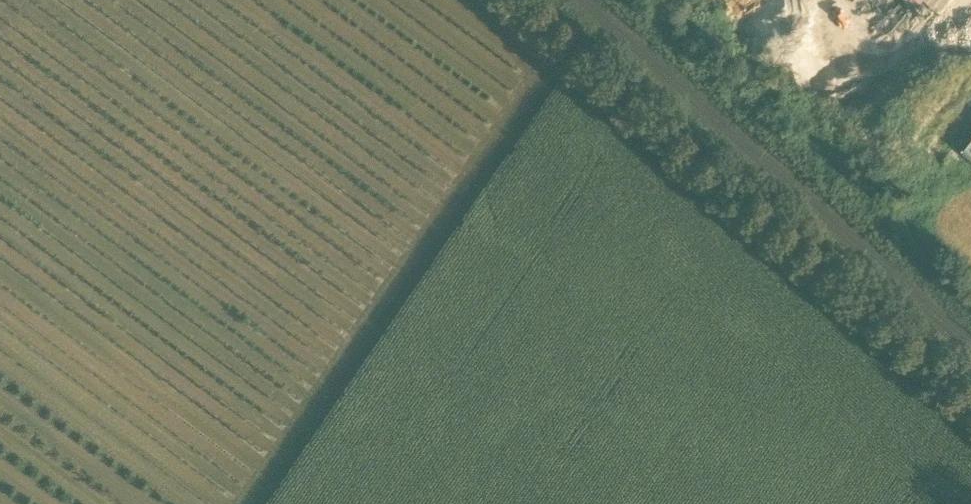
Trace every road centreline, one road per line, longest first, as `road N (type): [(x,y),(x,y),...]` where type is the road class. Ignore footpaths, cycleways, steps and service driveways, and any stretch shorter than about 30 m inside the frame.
road 1 (unclassified): [(484,0),(970,430)]

